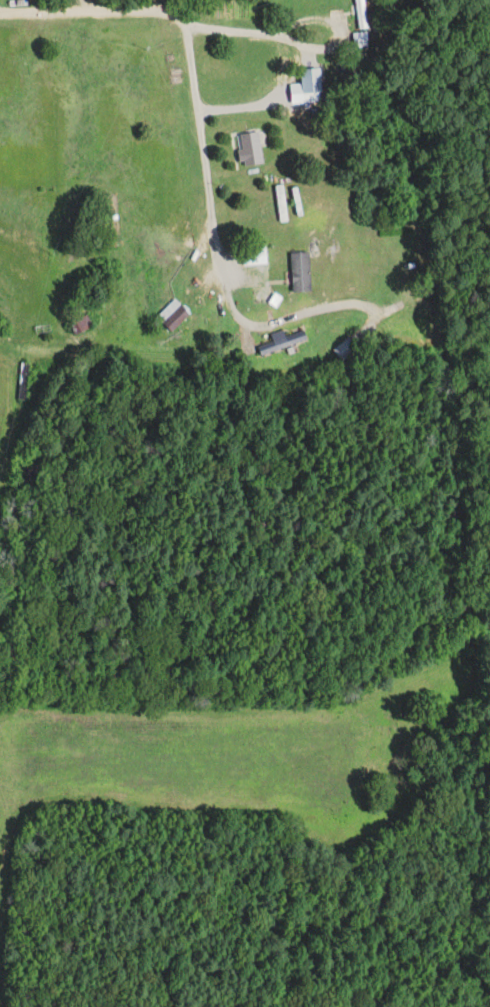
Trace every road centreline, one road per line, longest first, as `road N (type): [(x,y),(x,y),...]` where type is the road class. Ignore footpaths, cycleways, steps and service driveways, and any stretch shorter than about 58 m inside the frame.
road 1 (residential): [(179,0),(214,238)]
road 2 (residential): [(0,12),(181,14)]

